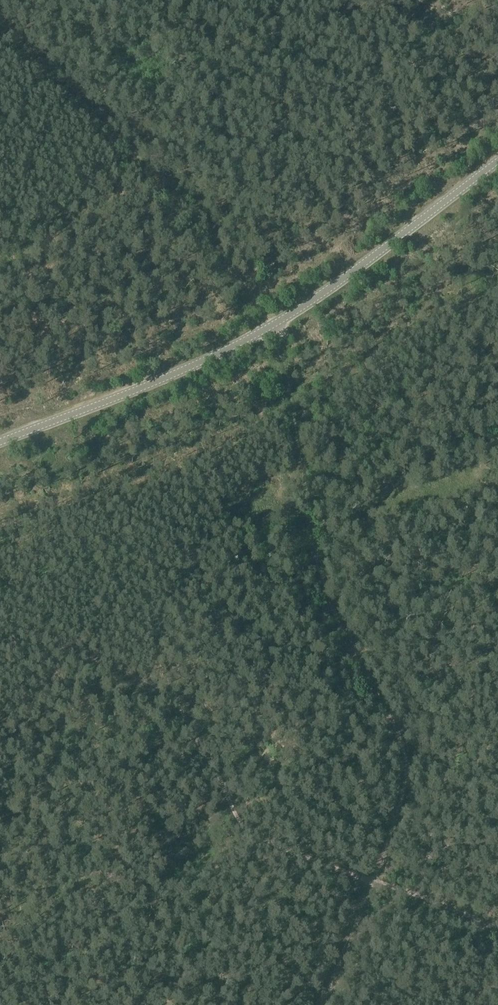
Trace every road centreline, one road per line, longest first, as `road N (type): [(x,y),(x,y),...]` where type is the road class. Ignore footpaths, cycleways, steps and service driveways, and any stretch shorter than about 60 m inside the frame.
road 1 (track): [(323,1004),(399,815),(405,764),(323,585),(275,325)]
road 2 (tertiary): [(0,442),(275,325),(497,162)]
road 3 (track): [(373,882),(497,930)]

